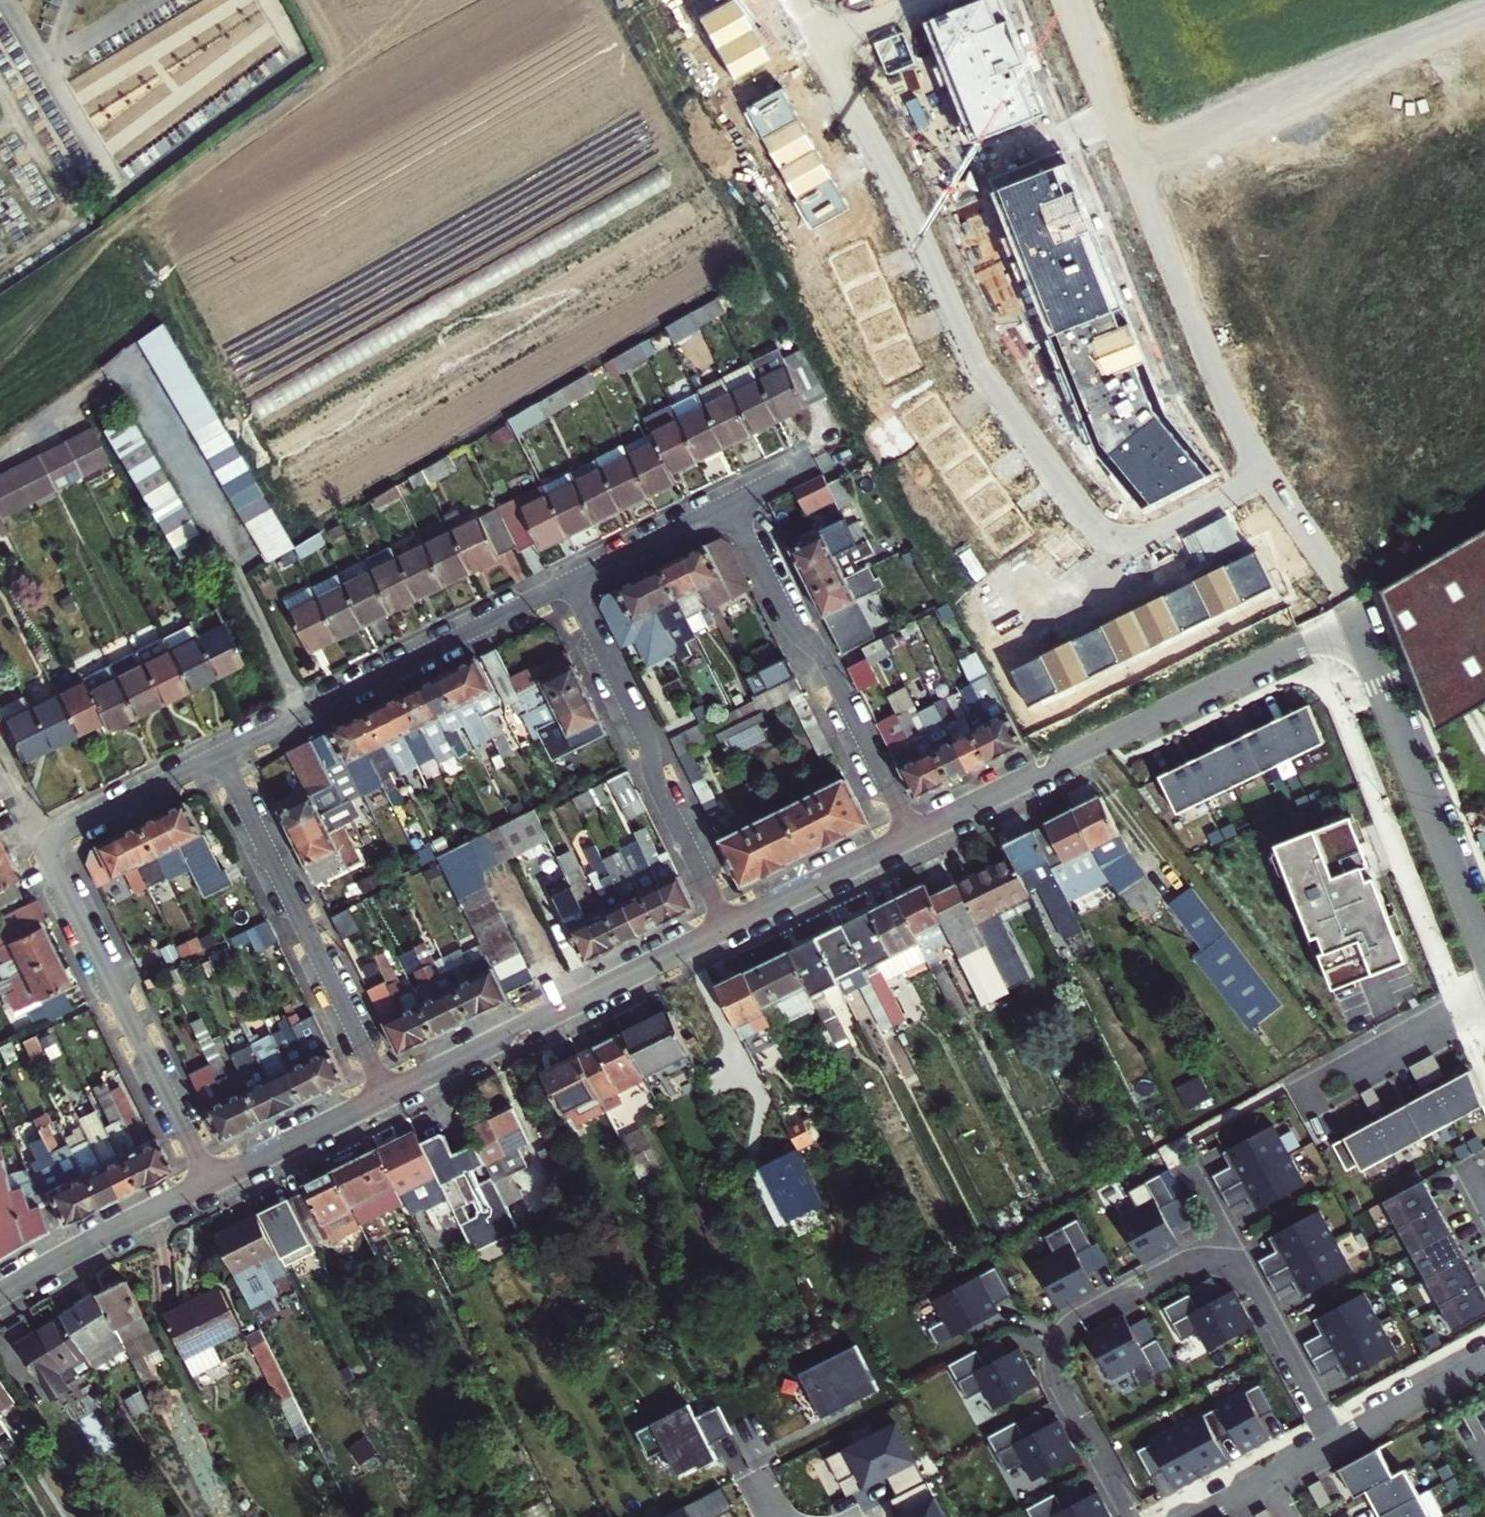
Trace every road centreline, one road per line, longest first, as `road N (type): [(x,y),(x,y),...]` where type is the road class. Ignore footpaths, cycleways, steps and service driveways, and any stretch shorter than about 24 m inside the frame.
road 1 (residential): [(803,0),(1009,394),(1111,541),(1151,539),(1271,480)]
road 2 (residential): [(219,757),(43,843),(211,1182)]
road 3 (residential): [(1271,480),(1066,0)]
road 4 (residential): [(914,836),(1355,617)]
road 5 (residential): [(569,582),(219,757)]
road 6 (residential): [(1227,1263),(1182,1266),(1080,1317),(1059,1340),(1060,1377),(1132,1516)]
road 7 (residential): [(914,836),(726,502)]
road 8 (residential): [(569,582),(724,928)]
road 9 (residential): [(386,1096),(219,757)]
road 10 (residential): [(386,1096),(724,928)]
road 11 (residential): [(1355,617),(1484,949)]
road 12 (residential): [(0,1293),(211,1182)]
road 13 (residential): [(1332,1445),(1252,1283),(1227,1263)]
road 14 (residential): [(724,928),(914,836)]
road 15 (residential): [(1308,1093),(1484,1000)]
road 16 (residential): [(211,1182),(386,1096)]
road 17 (residential): [(726,502),(569,582)]
road 18 (residential): [(1484,1364),(1332,1445)]
road 19 (residential): [(1355,617),(1291,525),(1271,480)]

